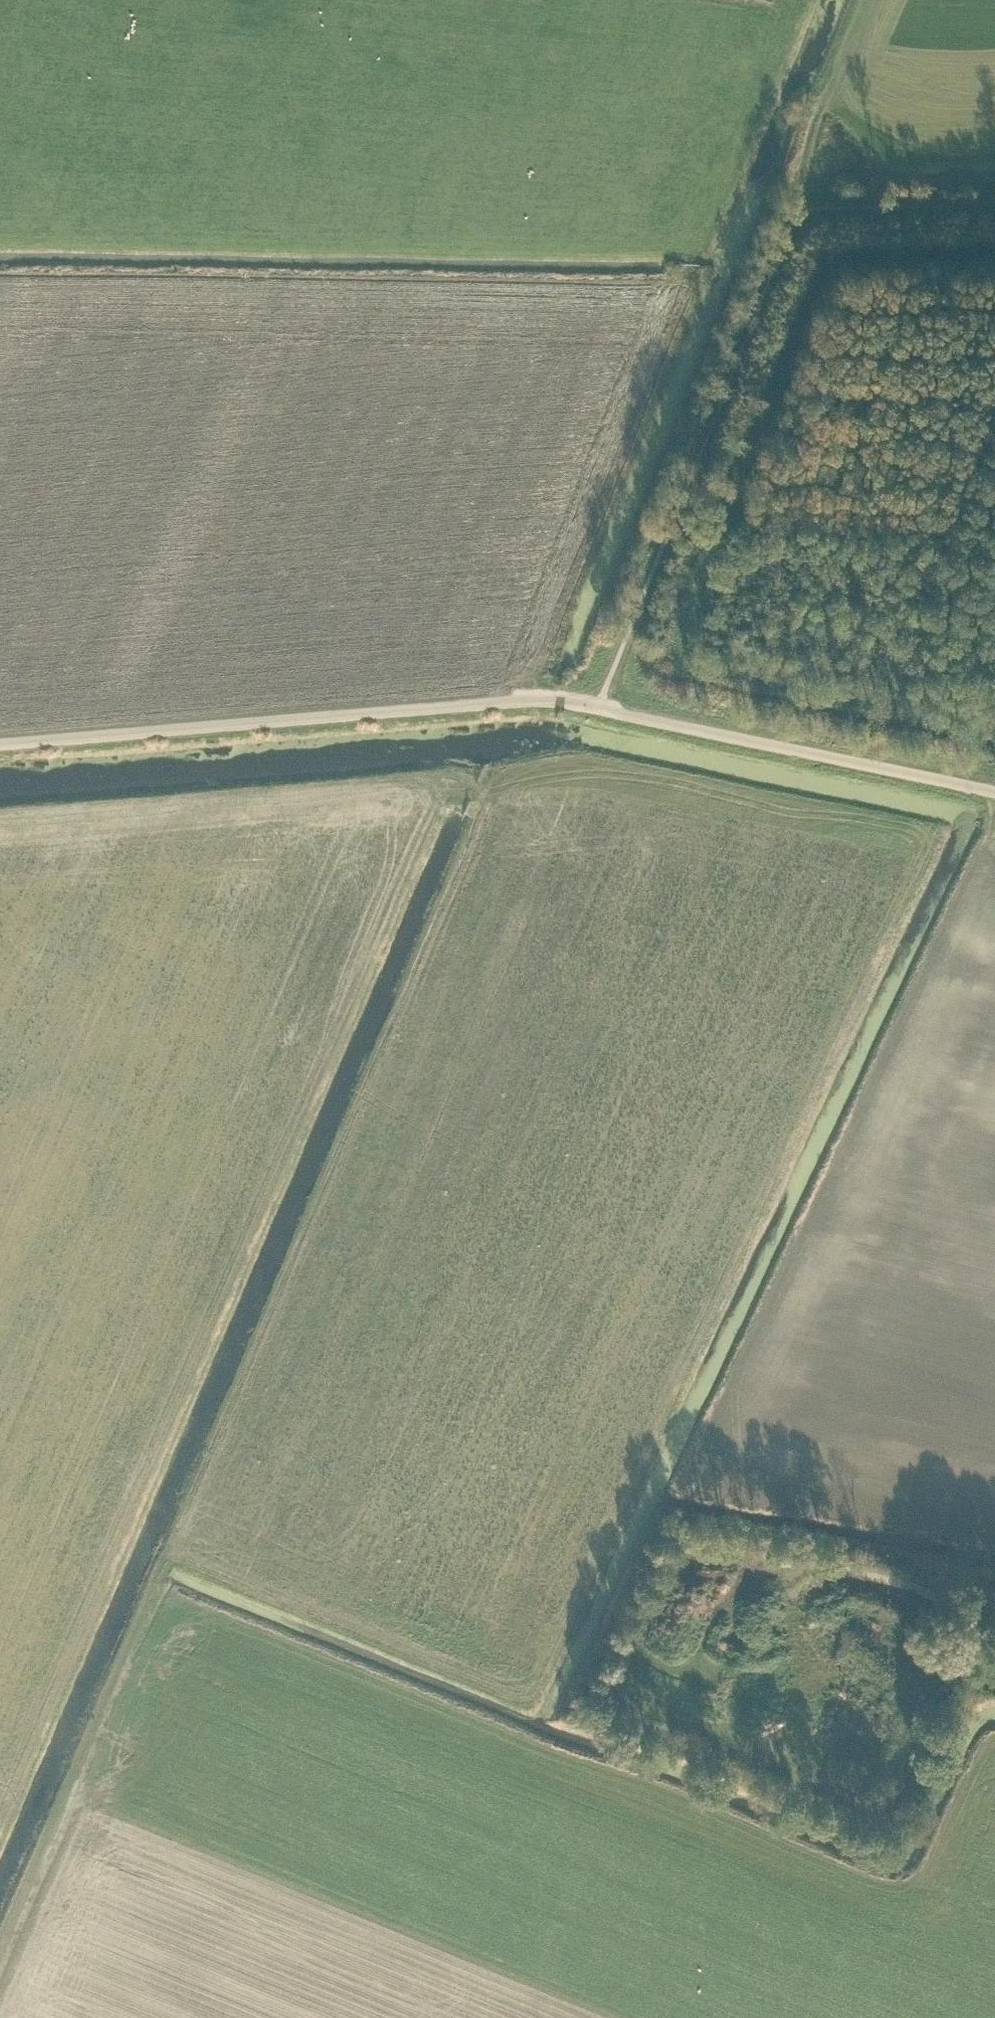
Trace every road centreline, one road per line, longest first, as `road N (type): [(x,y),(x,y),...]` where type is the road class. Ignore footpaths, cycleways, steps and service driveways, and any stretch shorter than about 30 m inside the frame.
road 1 (track): [(0,1954),(169,1559)]

